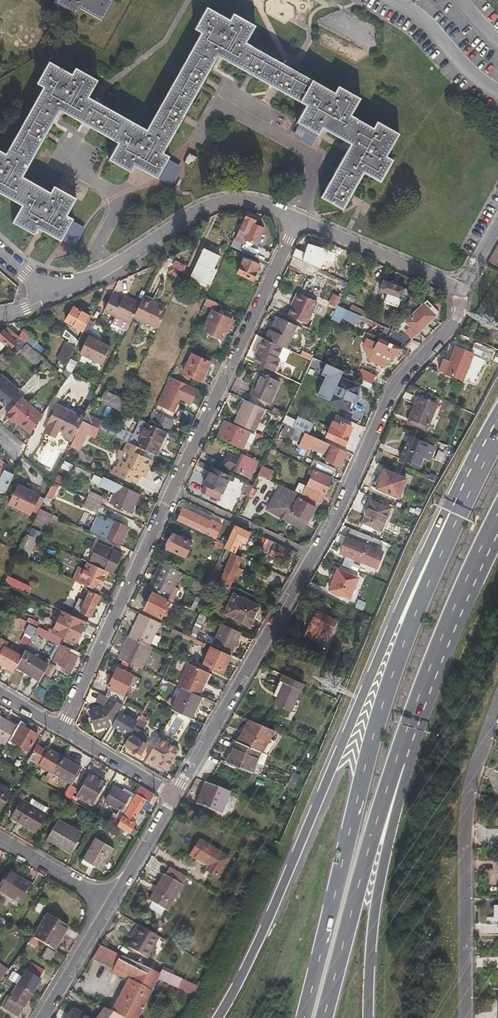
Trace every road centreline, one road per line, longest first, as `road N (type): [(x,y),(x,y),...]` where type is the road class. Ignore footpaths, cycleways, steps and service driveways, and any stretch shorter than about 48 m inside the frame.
road 1 (primary): [(454,513),(438,525),(401,603),(317,810),(218,1017)]
road 2 (primary): [(454,513),(369,732),(309,1017)]
road 3 (primary): [(315,1017),(418,699)]
road 4 (residential): [(462,1017),(464,806),(497,688)]
road 5 (primary): [(369,1017),(375,907),(418,699)]
road 6 (residential): [(463,290),(455,322),(401,378),(315,557)]
road 7 (residential): [(171,491),(298,217)]
road 8 (residential): [(298,217),(226,199),(43,295)]
road 9 (residential): [(315,557),(174,795)]
road 10 (residential): [(61,730),(171,491)]
road 11 (primary): [(418,699),(497,516)]
road 12 (residential): [(463,290),(298,217)]
road 13 (residential): [(171,491),(315,557)]
road 14 (residential): [(109,903),(41,1017)]
road 15 (residential): [(61,730),(174,795)]
road 16 (residential): [(174,795),(109,903)]
road 17 (residential): [(0,840),(109,903)]

